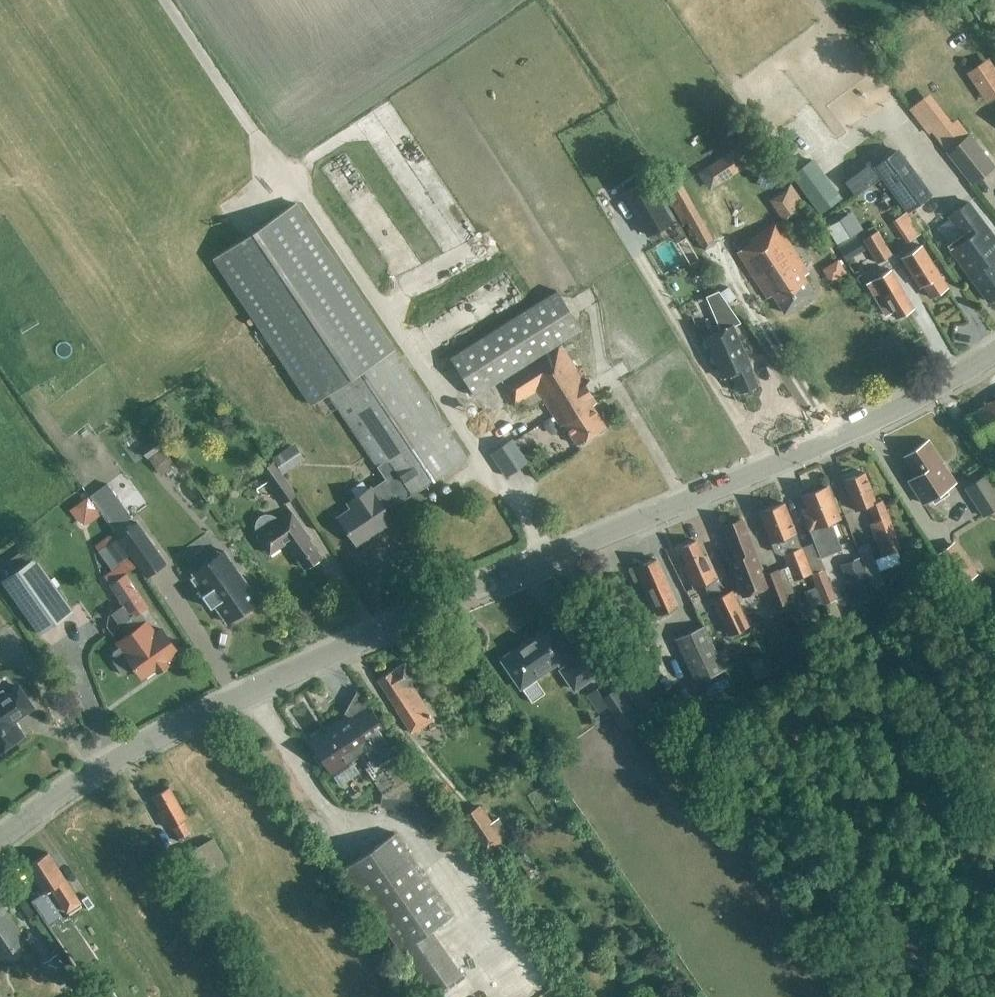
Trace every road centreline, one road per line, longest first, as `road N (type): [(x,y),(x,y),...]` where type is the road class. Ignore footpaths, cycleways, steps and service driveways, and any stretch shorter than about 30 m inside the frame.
road 1 (tertiary): [(0,837),(154,736),(832,439),(994,350)]

